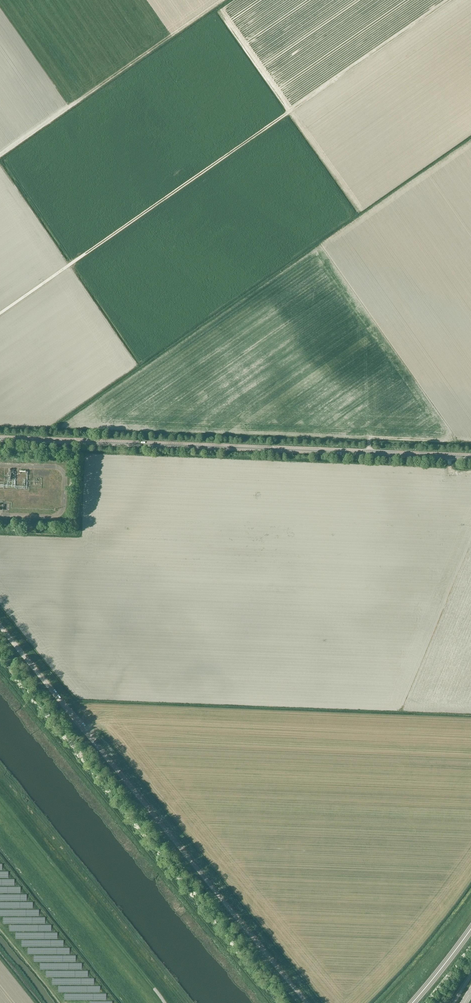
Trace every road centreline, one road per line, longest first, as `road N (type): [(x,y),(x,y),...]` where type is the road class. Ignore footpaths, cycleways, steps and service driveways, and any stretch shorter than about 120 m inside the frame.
road 1 (unclassified): [(308,1002),(0,627)]
road 2 (secondary): [(470,457),(0,440)]

